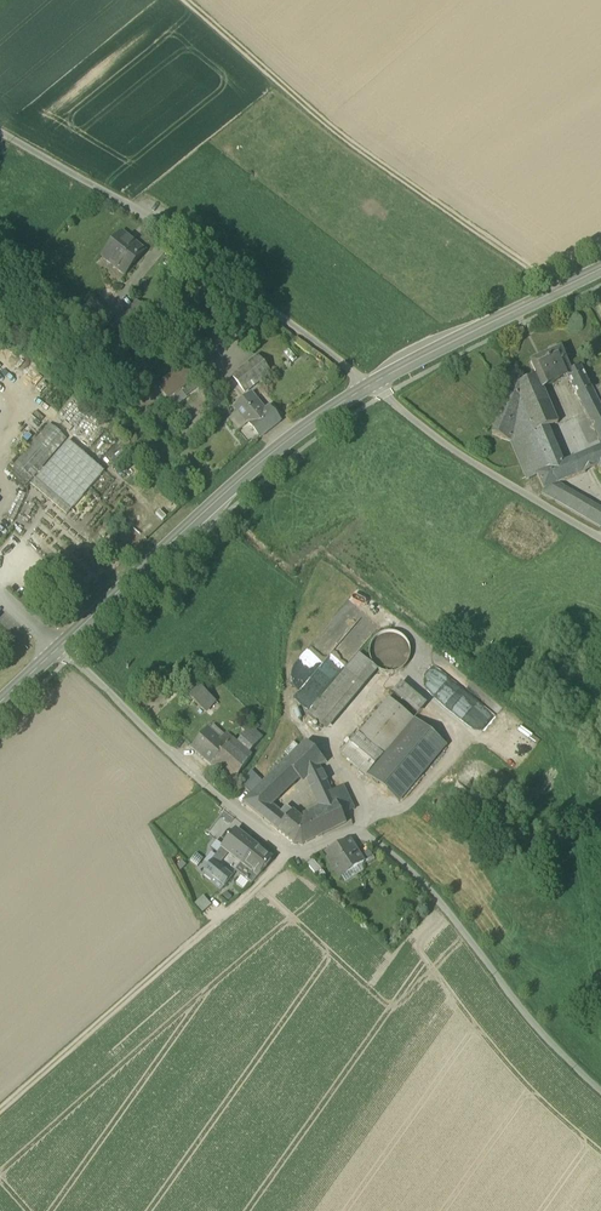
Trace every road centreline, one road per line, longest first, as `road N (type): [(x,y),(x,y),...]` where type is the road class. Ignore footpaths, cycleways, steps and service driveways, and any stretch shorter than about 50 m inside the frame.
road 1 (track): [(180,0),(358,150),(557,291)]
road 2 (residential): [(371,385),(151,220),(0,133)]
road 3 (secondary): [(371,385),(293,439),(59,648)]
road 4 (residential): [(59,648),(288,851),(309,852),(349,834),(368,837)]
road 5 (track): [(288,851),(0,1109)]
road 6 (track): [(368,837),(436,897),(518,1006),(600,1092)]
road 7 (unclassified): [(600,537),(440,446),(371,385)]
road 8 (secondary): [(399,370),(600,269)]

